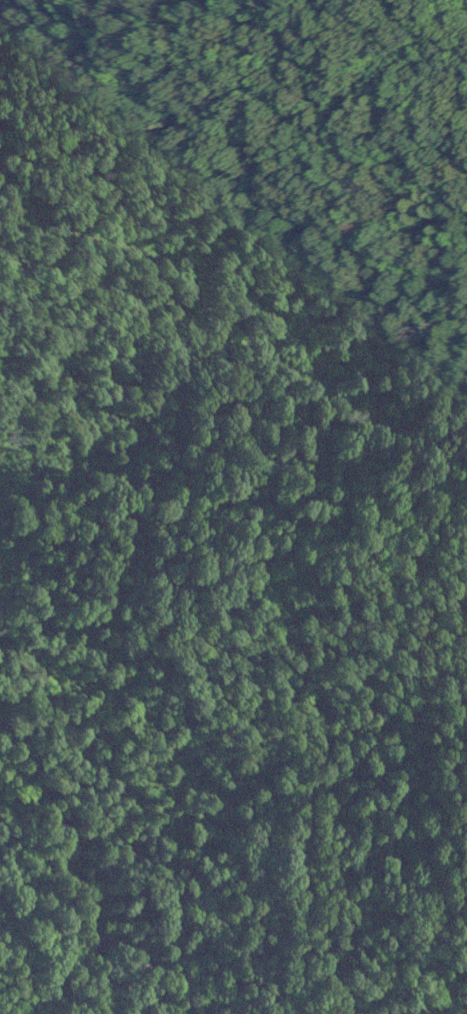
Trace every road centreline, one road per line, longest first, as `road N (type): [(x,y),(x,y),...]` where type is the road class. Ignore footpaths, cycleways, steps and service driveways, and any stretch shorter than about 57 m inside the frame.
road 1 (track): [(94,1013),(50,914),(39,860),(0,787)]

